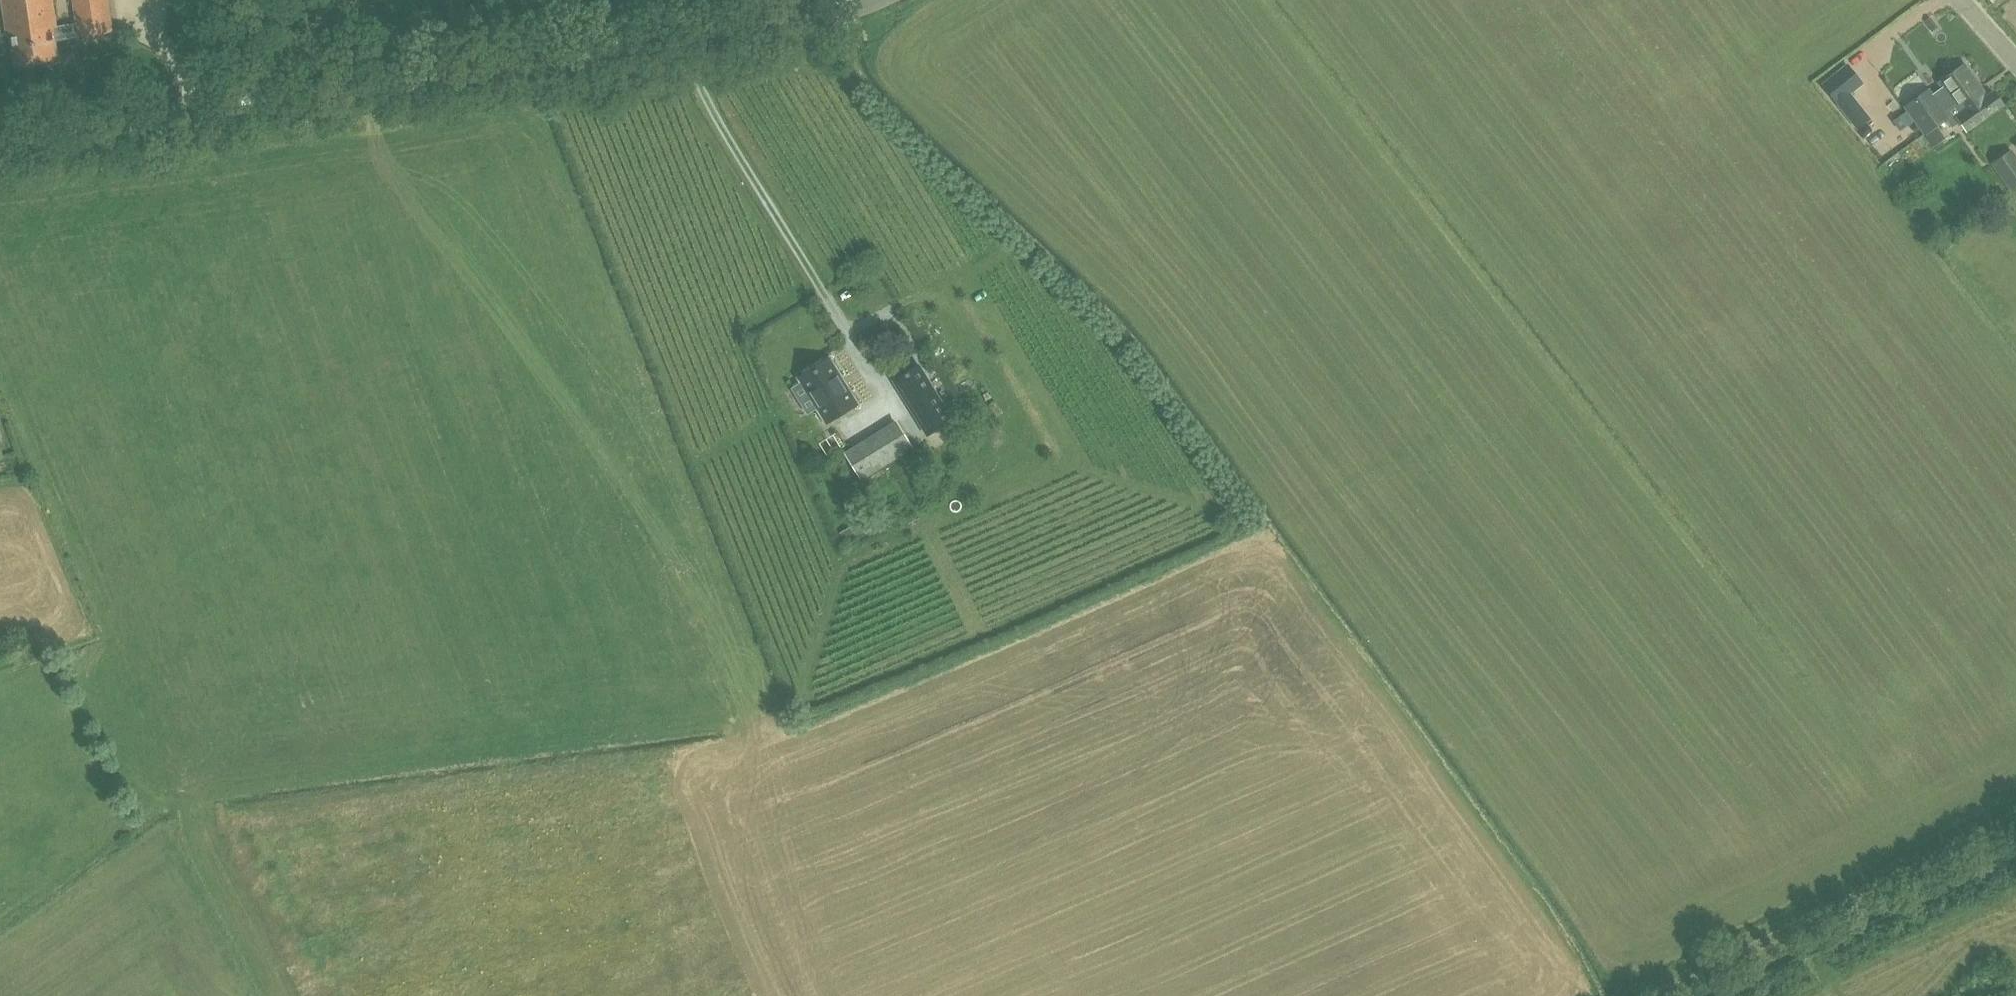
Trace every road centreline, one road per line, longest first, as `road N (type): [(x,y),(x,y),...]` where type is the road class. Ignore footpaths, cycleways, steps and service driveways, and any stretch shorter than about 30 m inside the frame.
road 1 (unclassified): [(0,143),(834,18),(872,0)]
road 2 (track): [(1651,995),(2015,820)]

